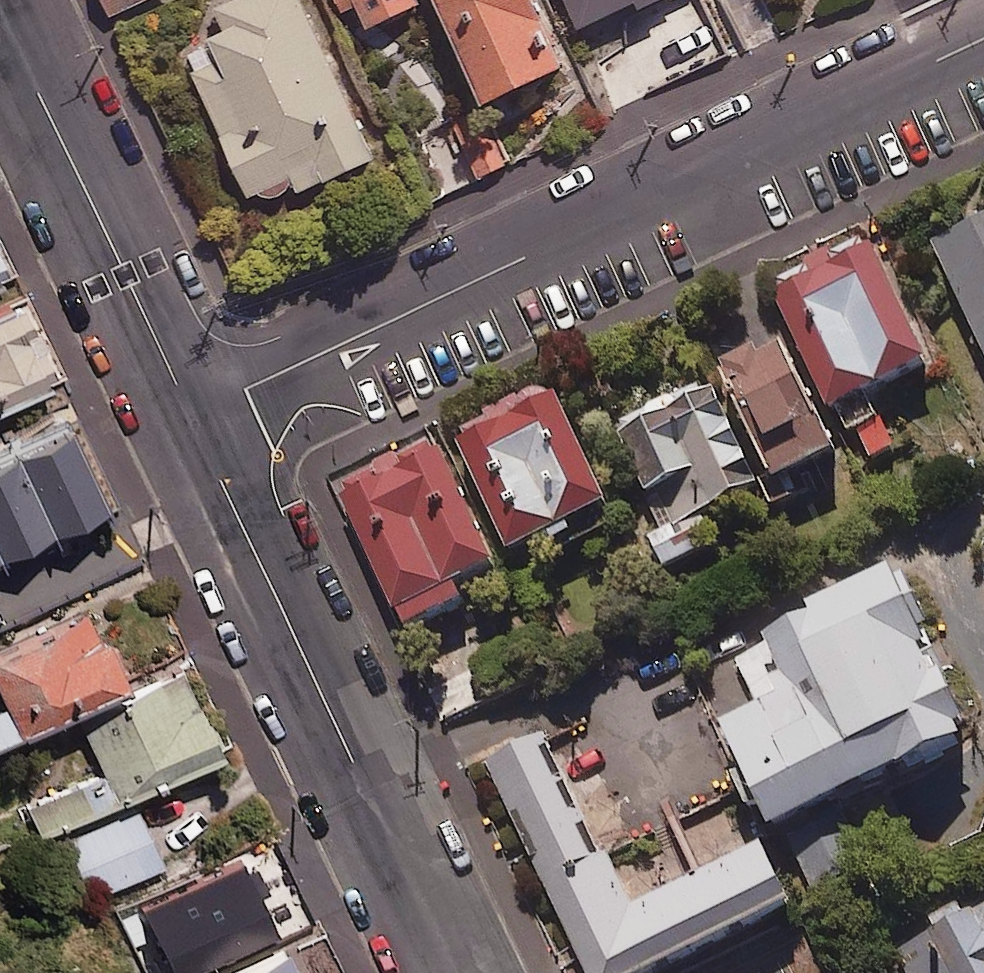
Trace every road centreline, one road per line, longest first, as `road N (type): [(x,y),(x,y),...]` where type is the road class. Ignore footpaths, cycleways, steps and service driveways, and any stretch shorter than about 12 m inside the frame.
road 1 (residential): [(983,46),(204,423)]
road 2 (residential): [(204,423),(462,972)]
road 3 (residential): [(1,0),(204,423)]

